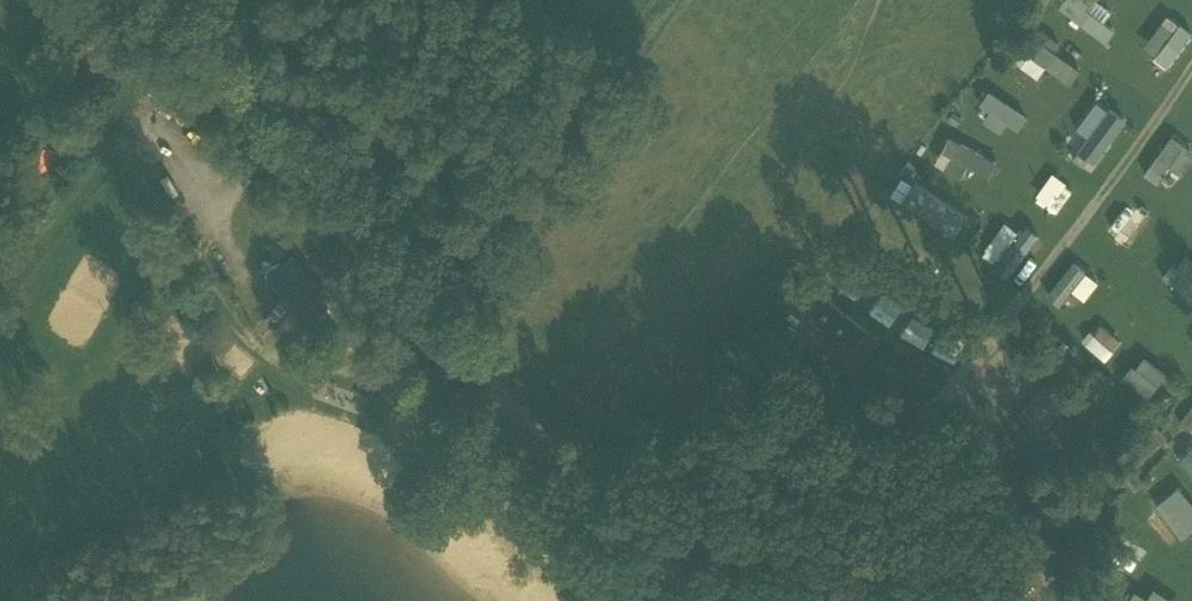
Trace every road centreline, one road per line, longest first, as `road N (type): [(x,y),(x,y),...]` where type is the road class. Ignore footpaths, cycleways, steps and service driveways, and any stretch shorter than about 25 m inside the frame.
road 1 (unclassified): [(679,600),(151,0)]

